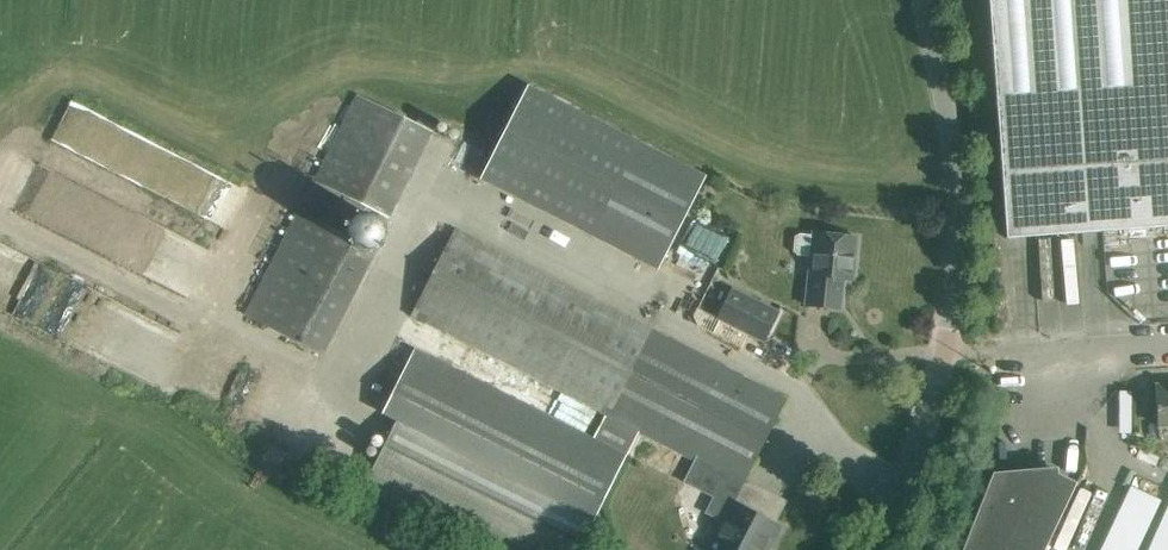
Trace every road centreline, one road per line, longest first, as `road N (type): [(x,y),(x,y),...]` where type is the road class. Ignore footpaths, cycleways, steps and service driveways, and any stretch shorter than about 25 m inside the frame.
road 1 (unclassified): [(882,549),(905,510),(925,441),(956,266),(954,167),(918,0)]
road 2 (residential): [(1167,344),(997,354)]

